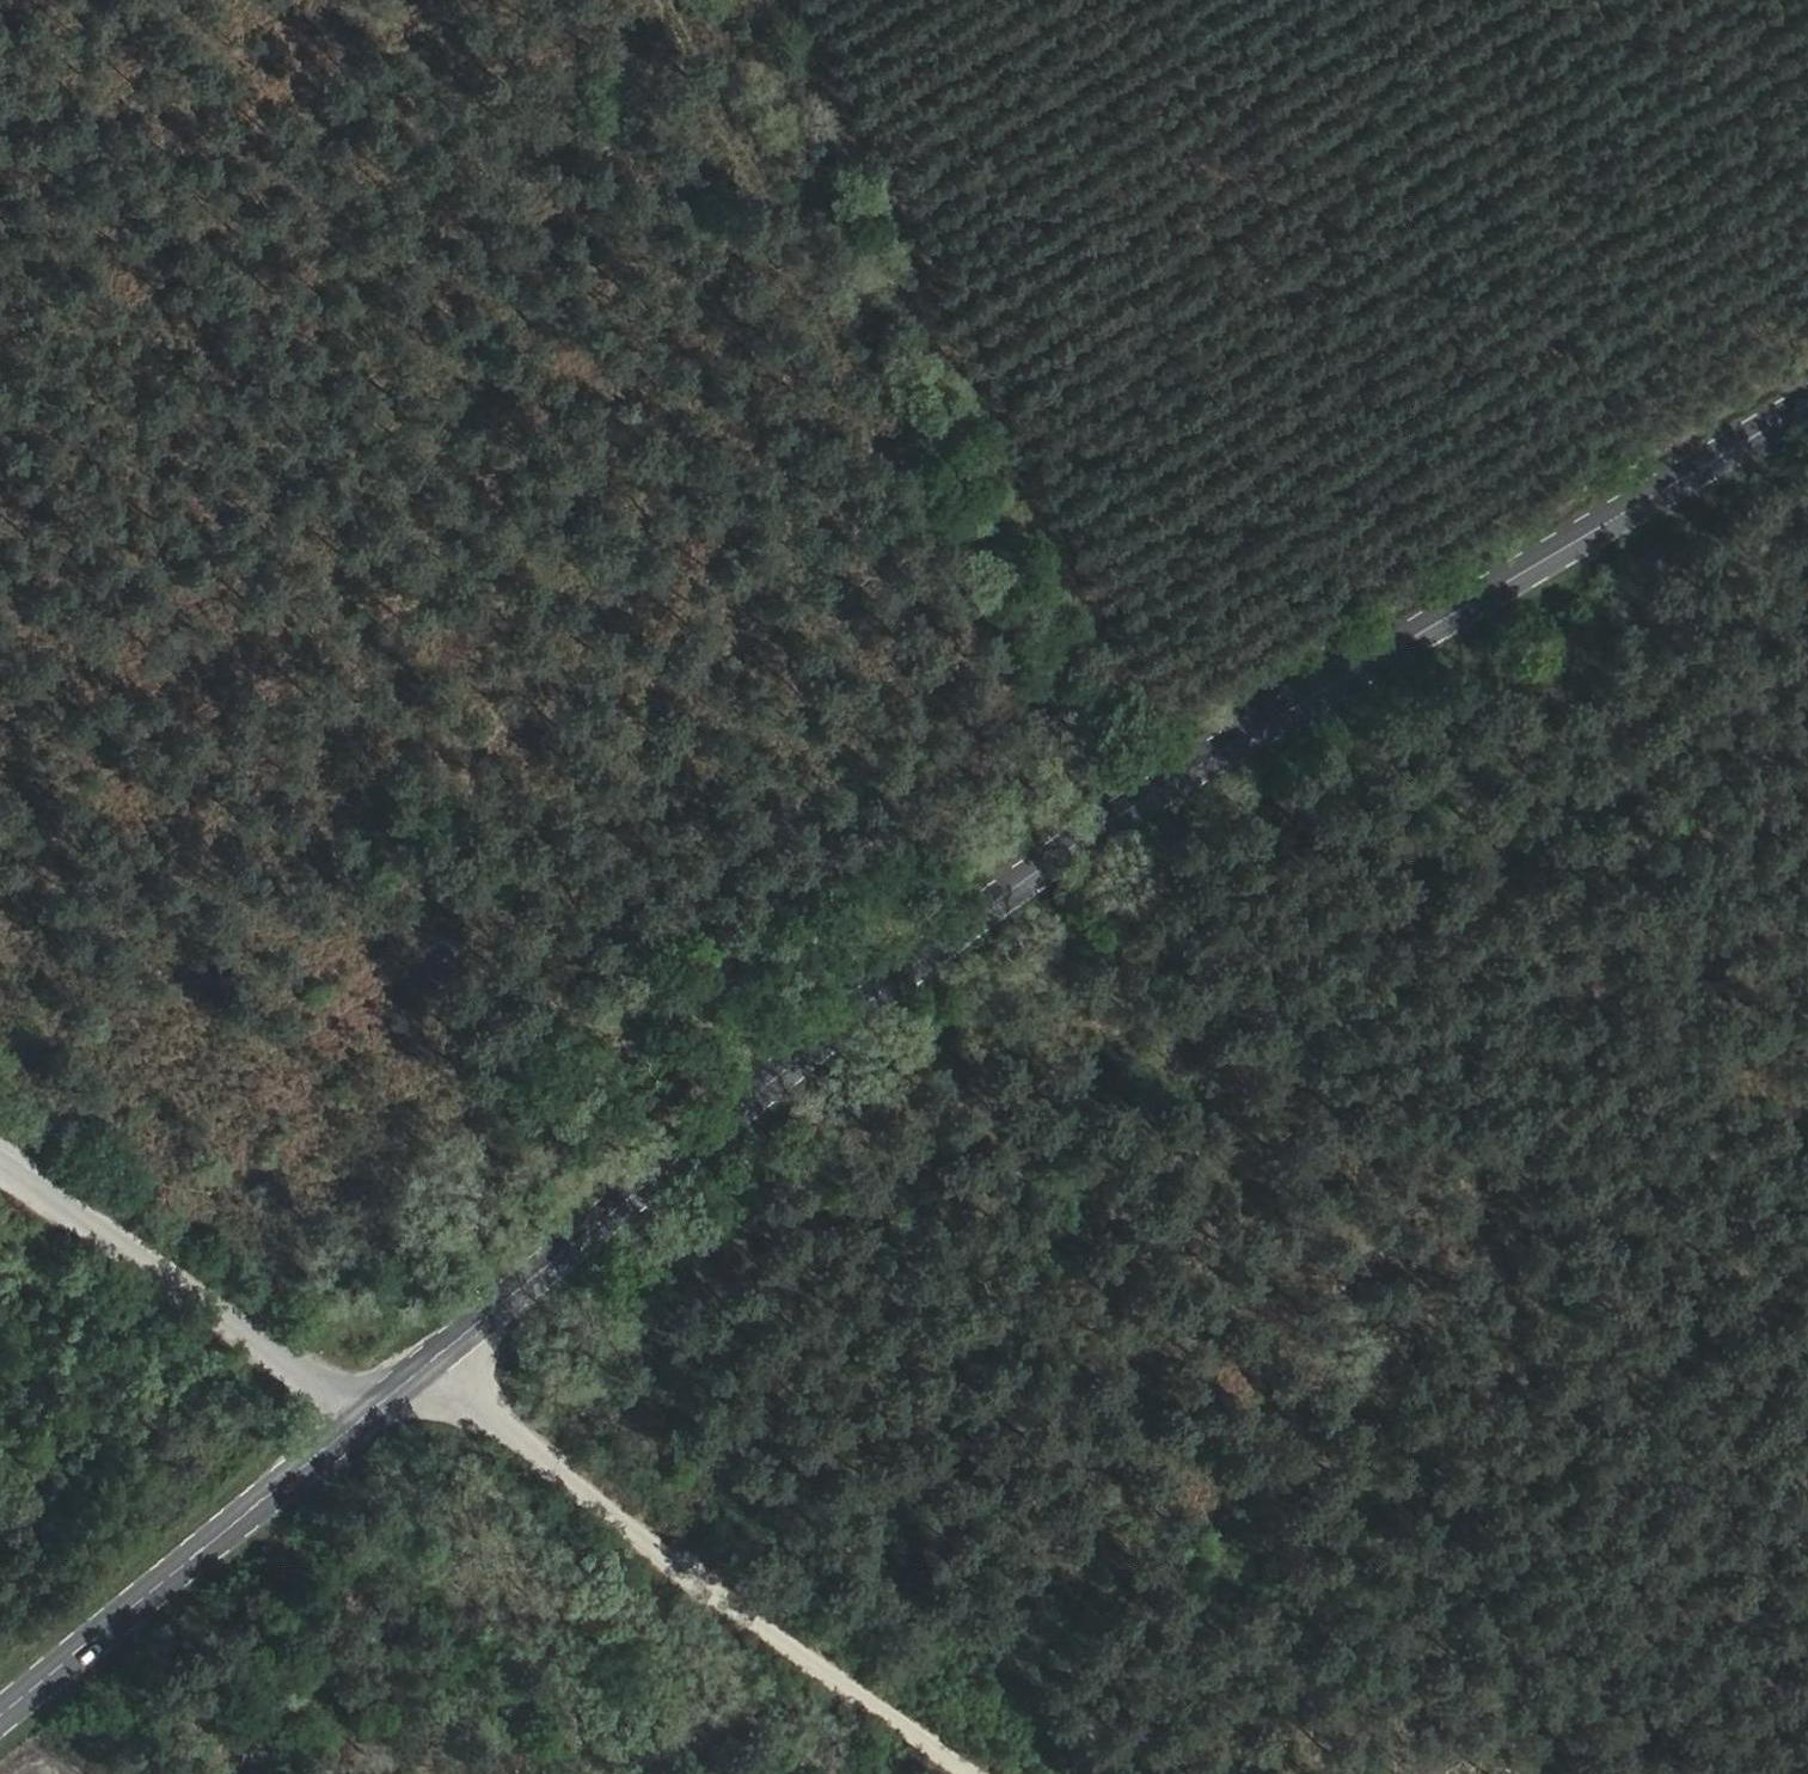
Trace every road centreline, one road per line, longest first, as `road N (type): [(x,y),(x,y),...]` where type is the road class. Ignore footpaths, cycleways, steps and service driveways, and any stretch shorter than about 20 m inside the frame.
road 1 (tertiary): [(430,1364),(876,997),(1071,847),(1807,405)]
road 2 (unclassified): [(973,1773),(696,1575),(430,1364)]
road 3 (tertiary): [(0,1718),(430,1364)]
road 4 (track): [(0,1153),(362,1418)]

